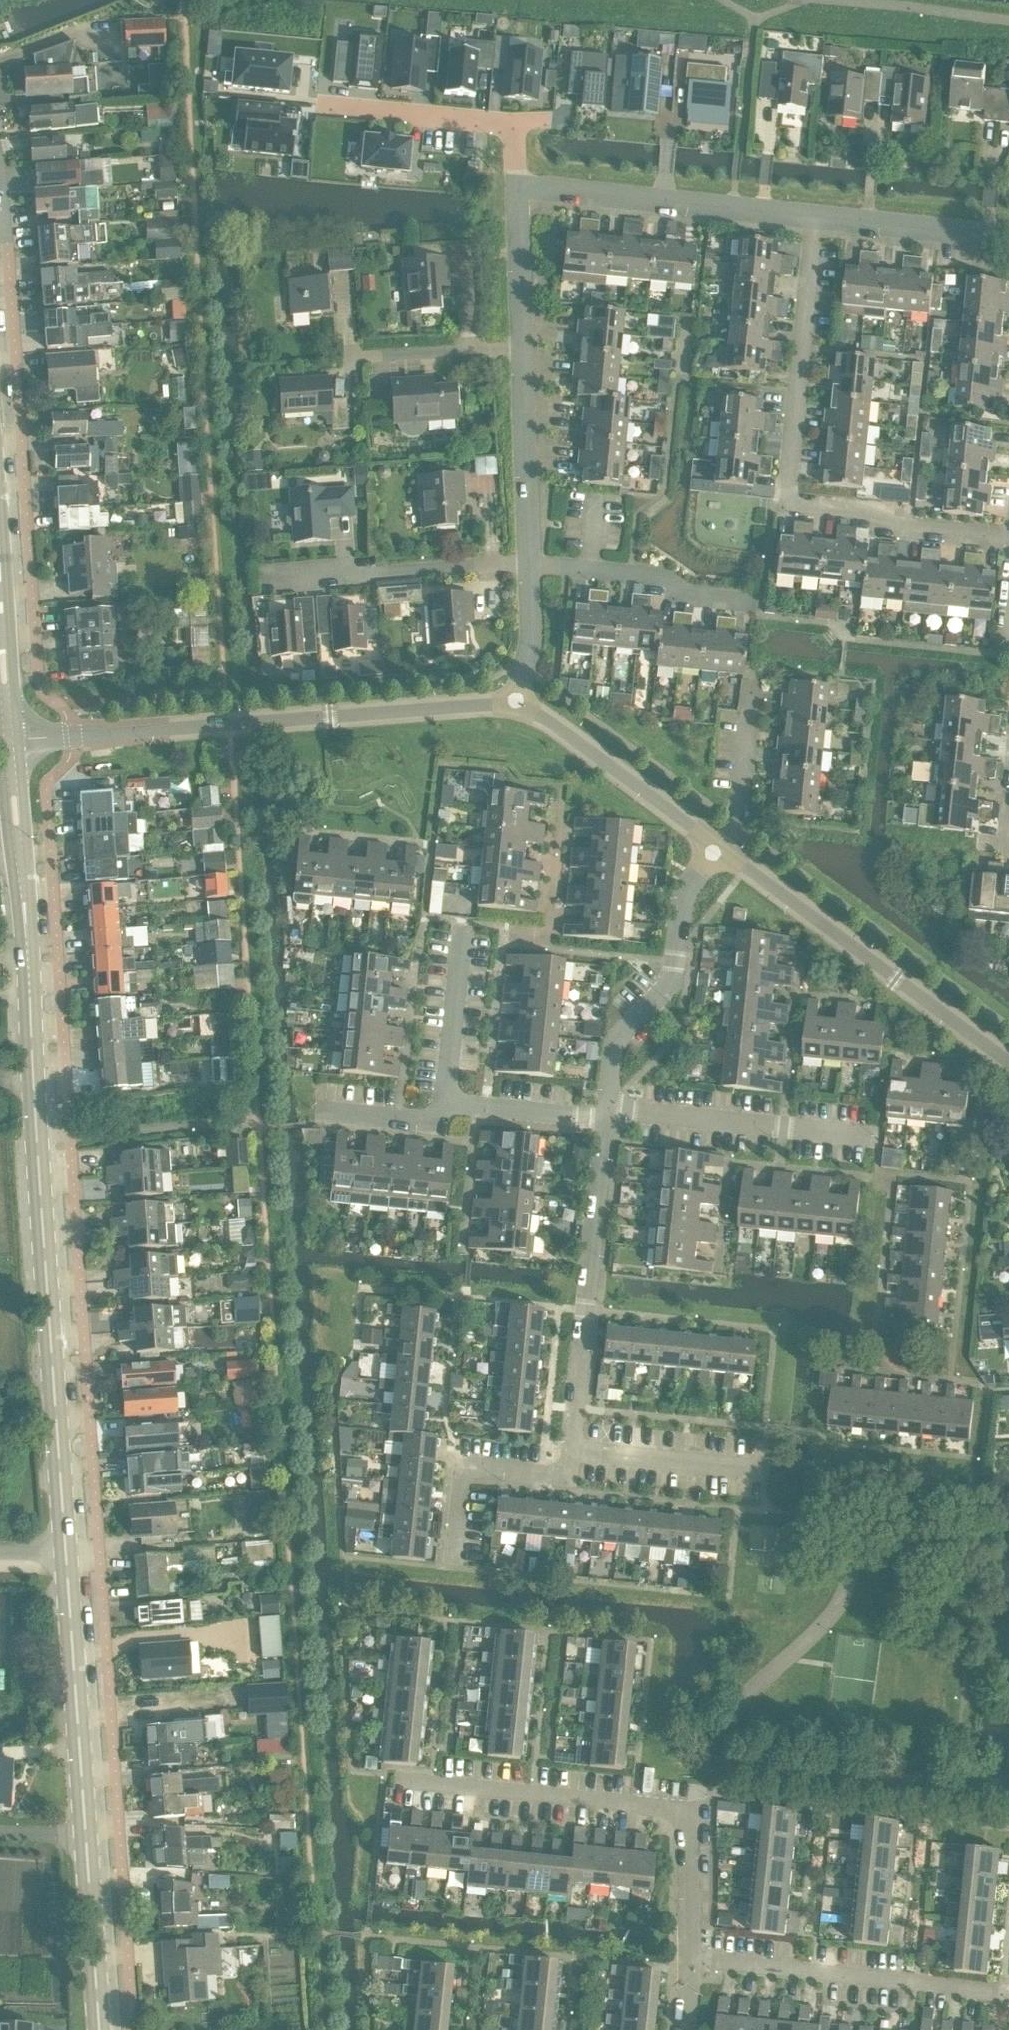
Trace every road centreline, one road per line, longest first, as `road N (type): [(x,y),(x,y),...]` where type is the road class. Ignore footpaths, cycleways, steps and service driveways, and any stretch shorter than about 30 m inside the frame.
road 1 (secondary): [(99,2029),(28,955)]
road 2 (residential): [(1008,542),(915,533),(793,501),(814,215)]
road 3 (tertiary): [(20,740),(515,706)]
road 4 (tertiary): [(719,849),(1008,1060)]
road 5 (residential): [(569,1455),(606,1113)]
road 6 (residential): [(994,1986),(688,1954)]
road 7 (residential): [(517,193),(532,183),(814,215)]
road 8 (residential): [(606,1113),(614,1037),(674,971),(689,886),(719,849)]
road 9 (residential): [(403,1781),(692,1807)]
road 10 (residential): [(606,1113),(879,1138)]
road 11 (tertiary): [(515,706),(557,726),(719,849)]
road 12 (residential): [(530,565),(285,584)]
road 13 (residential): [(758,601),(686,595),(664,577),(530,565)]
road 14 (residential): [(449,1566),(459,1464),(567,1474),(569,1455)]
road 15 (secondary): [(28,955),(20,740)]
road 16 (residential): [(530,565),(522,353)]
road 17 (residential): [(509,126),(301,102)]
road 18 (residential): [(569,1455),(773,1474)]
road 19 (residential): [(814,215),(1008,234)]
road 20 (secondary): [(0,767),(28,955)]
road 21 (residential): [(346,361),(522,353)]
road 22 (residential): [(719,849),(739,815),(752,679)]
road 23 (residential): [(444,1095),(464,922)]
road 24 (residential): [(444,1095),(606,1113)]
road 25 (residential): [(522,353),(517,193)]
road 26 (residential): [(688,1954),(692,1807)]
road 27 (residential): [(515,706),(531,648),(530,565)]
road 28 (secondary): [(20,740),(0,602)]
road 29 (residential): [(337,1113),(440,1123),(444,1095)]

